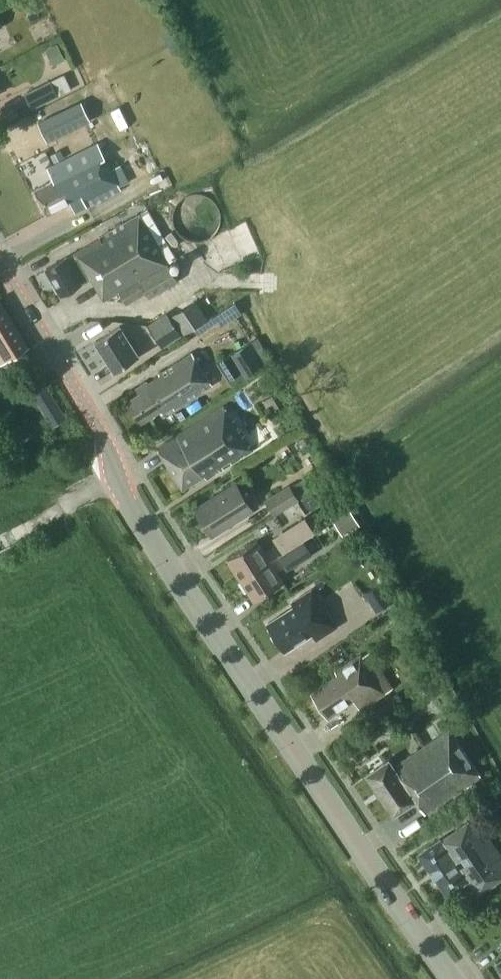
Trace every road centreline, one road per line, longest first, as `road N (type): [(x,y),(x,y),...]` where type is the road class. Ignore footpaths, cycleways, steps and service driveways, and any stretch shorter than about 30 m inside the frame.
road 1 (secondary): [(450,978),(131,506),(101,427),(0,261)]

